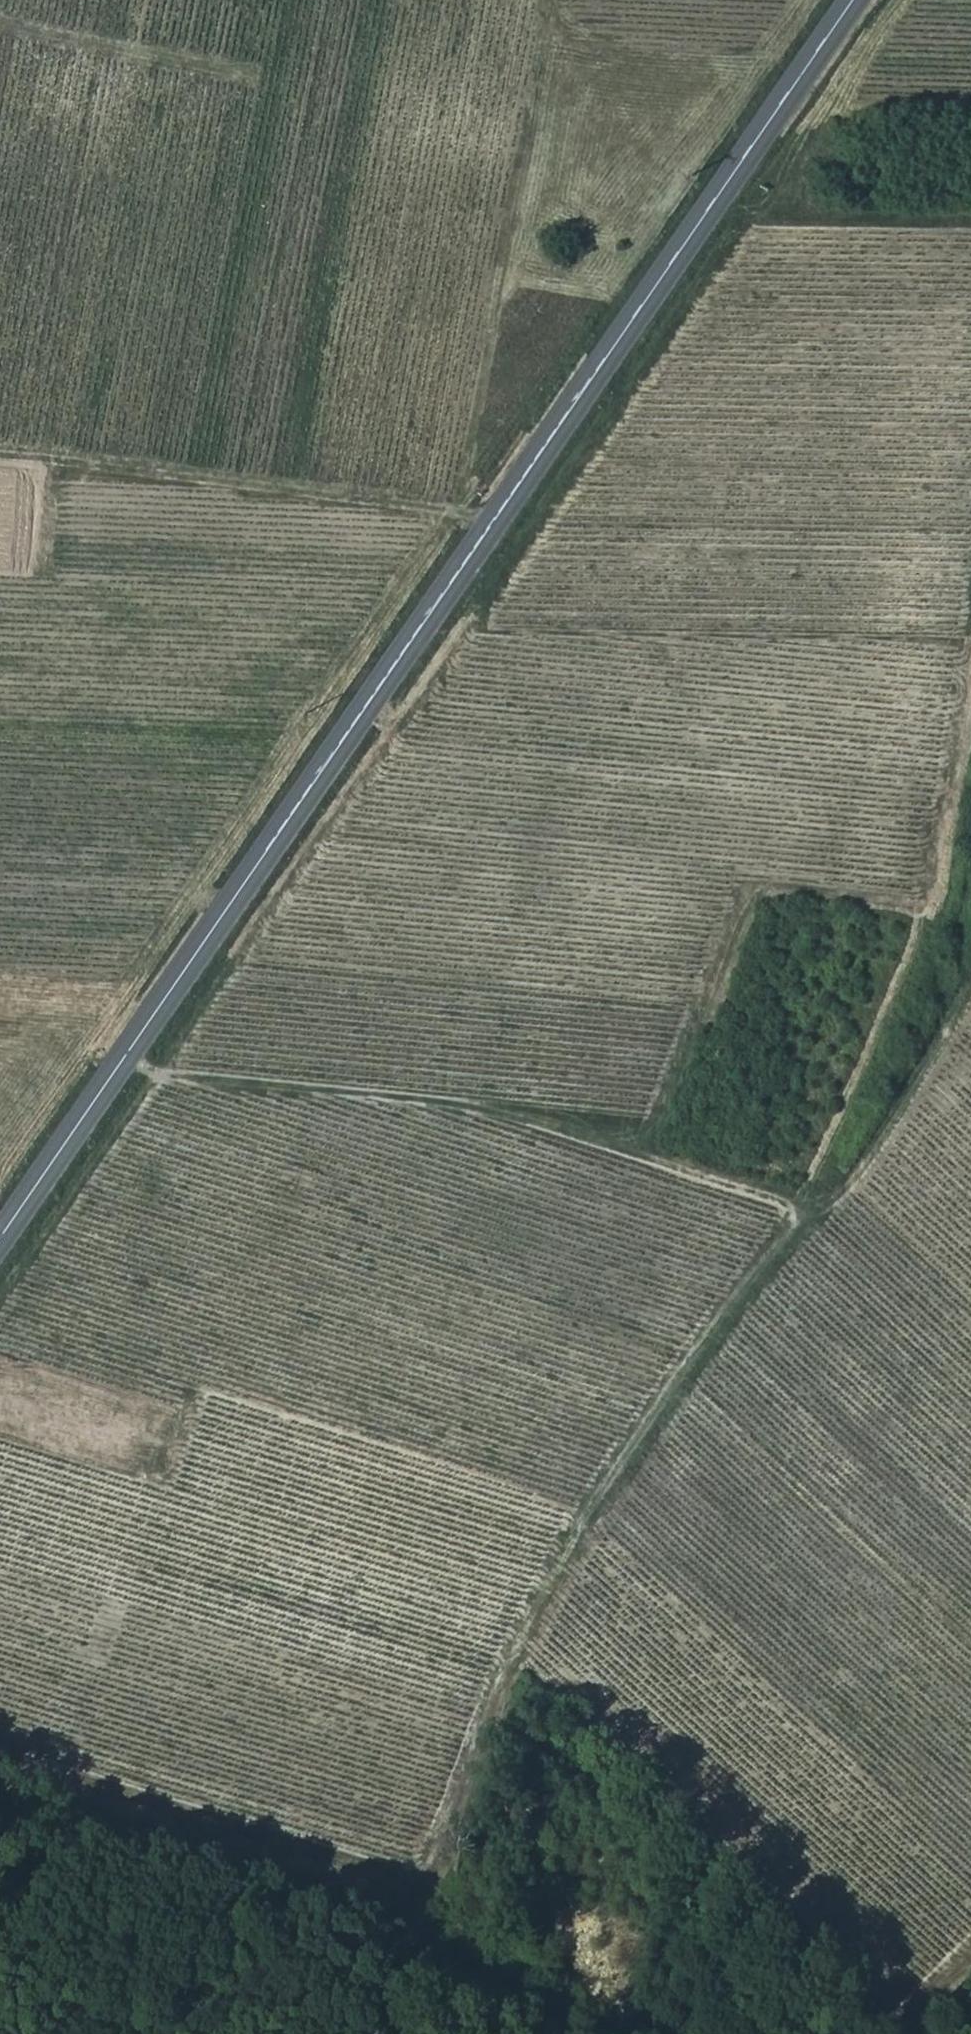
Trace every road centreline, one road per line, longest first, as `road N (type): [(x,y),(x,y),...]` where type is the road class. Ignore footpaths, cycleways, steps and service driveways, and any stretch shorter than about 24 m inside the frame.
road 1 (secondary): [(0,1235),(862,0)]
road 2 (track): [(0,459),(369,498),(497,525)]

